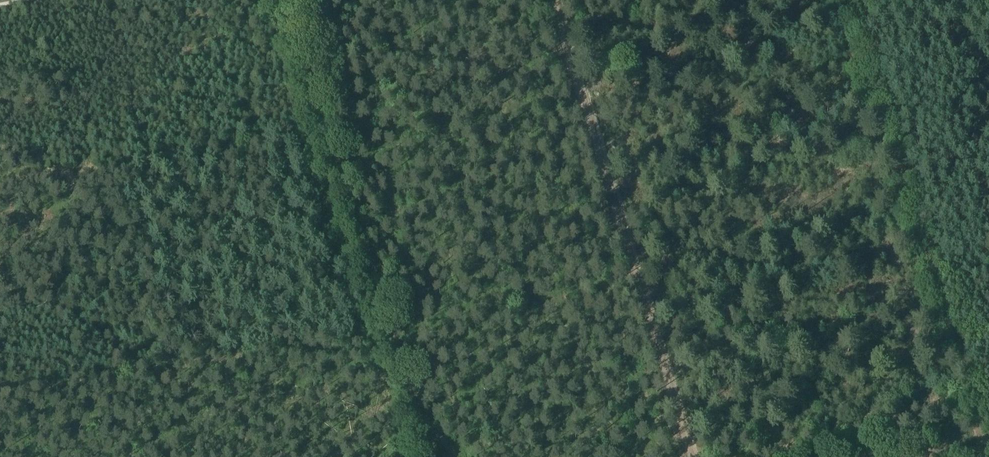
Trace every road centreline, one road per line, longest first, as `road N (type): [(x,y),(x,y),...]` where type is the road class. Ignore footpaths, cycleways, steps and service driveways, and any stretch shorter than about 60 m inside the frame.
road 1 (track): [(432,456),(286,0)]
road 2 (track): [(988,426),(844,0)]

